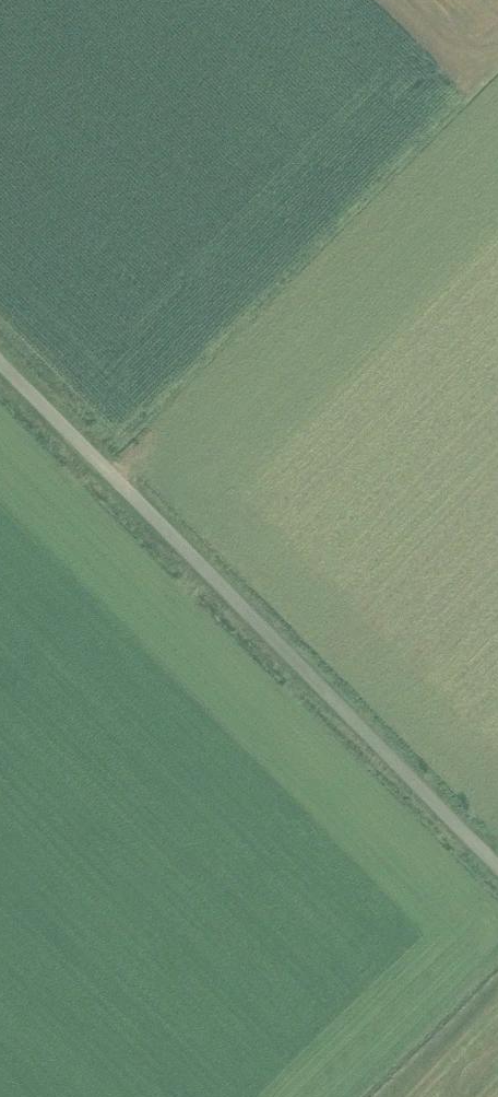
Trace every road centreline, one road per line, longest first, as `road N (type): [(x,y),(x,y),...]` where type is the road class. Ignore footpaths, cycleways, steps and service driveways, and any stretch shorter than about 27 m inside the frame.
road 1 (unclassified): [(497,873),(0,374)]

